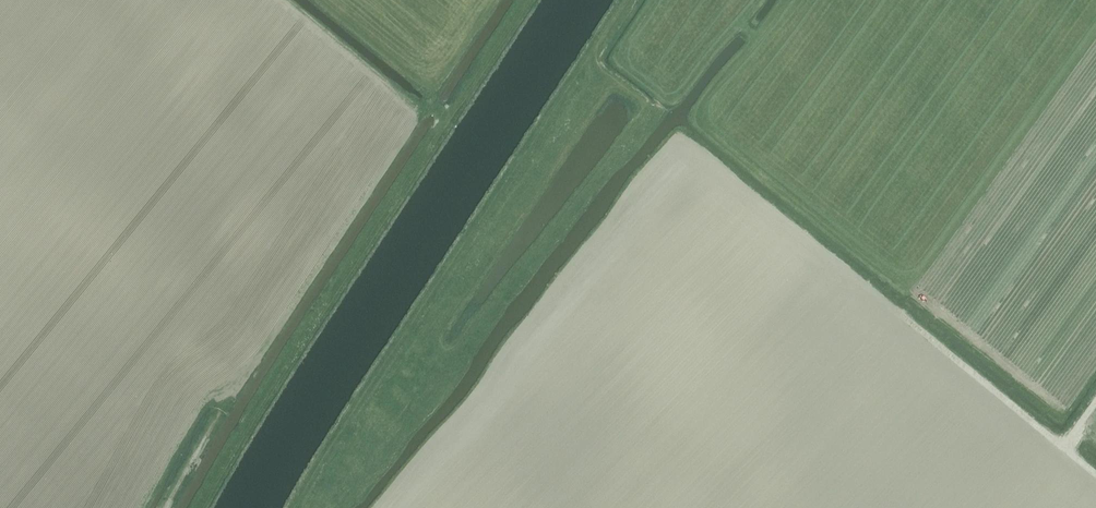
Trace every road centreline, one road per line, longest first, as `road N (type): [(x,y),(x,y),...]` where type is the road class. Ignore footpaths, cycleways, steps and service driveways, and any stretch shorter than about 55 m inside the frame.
road 1 (track): [(1063,448),(906,319)]

